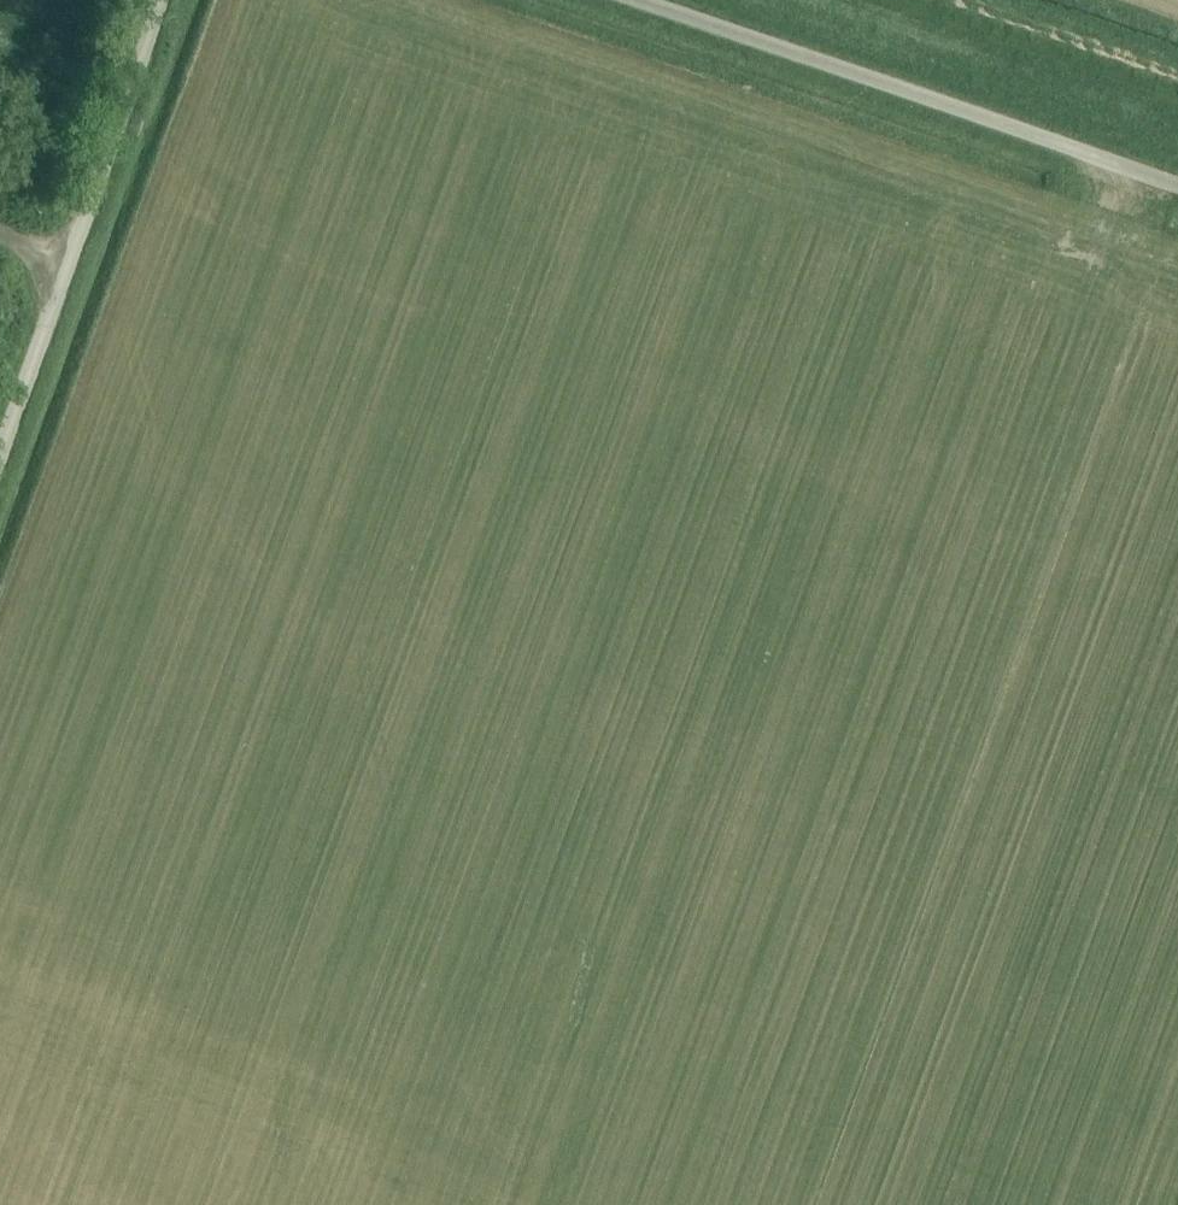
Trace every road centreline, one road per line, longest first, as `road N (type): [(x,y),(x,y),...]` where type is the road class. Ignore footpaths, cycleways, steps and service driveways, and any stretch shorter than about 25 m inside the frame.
road 1 (unclassified): [(631,0),(1177,193)]
road 2 (unclassified): [(0,454),(155,0)]

